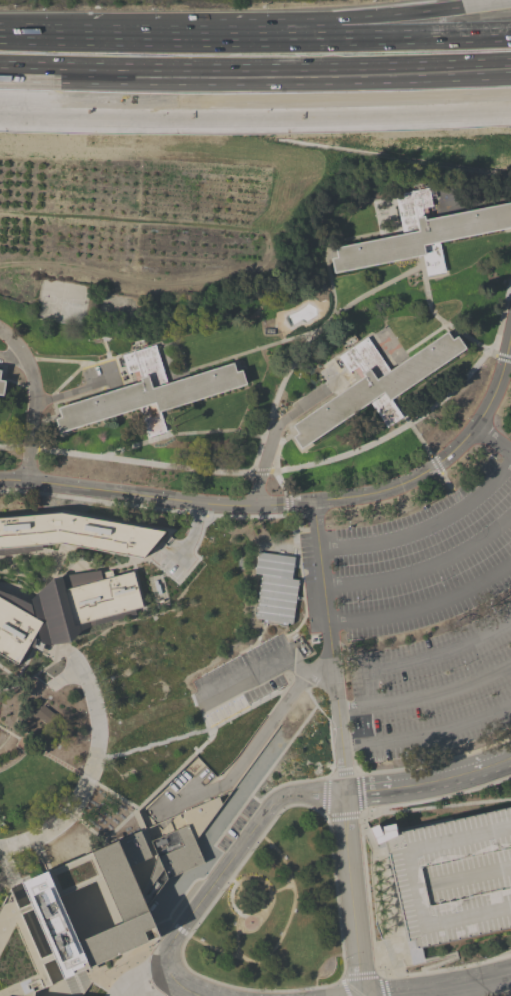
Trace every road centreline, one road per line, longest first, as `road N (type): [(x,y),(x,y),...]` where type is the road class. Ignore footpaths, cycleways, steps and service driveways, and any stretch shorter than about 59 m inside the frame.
road 1 (motorway): [(510,37),(0,43)]
road 2 (residential): [(360,995),(313,501)]
road 3 (motorway): [(0,88),(320,89)]
road 4 (residential): [(0,480),(215,504),(313,501)]
road 5 (residential): [(343,791),(275,800),(171,939),(169,975),(198,995)]
road 6 (motorway): [(505,0),(216,30)]
road 7 (residential): [(313,501),(391,487),(455,448),(491,396),(510,327)]
road 8 (motorway): [(216,30),(0,37)]
road 9 (motorway): [(320,89),(510,105)]
road 10 (motorway): [(320,89),(510,83)]
road 11 (residential): [(343,791),(432,783),(510,761)]
road 12 (residential): [(25,481),(33,386),(20,351),(0,330)]

